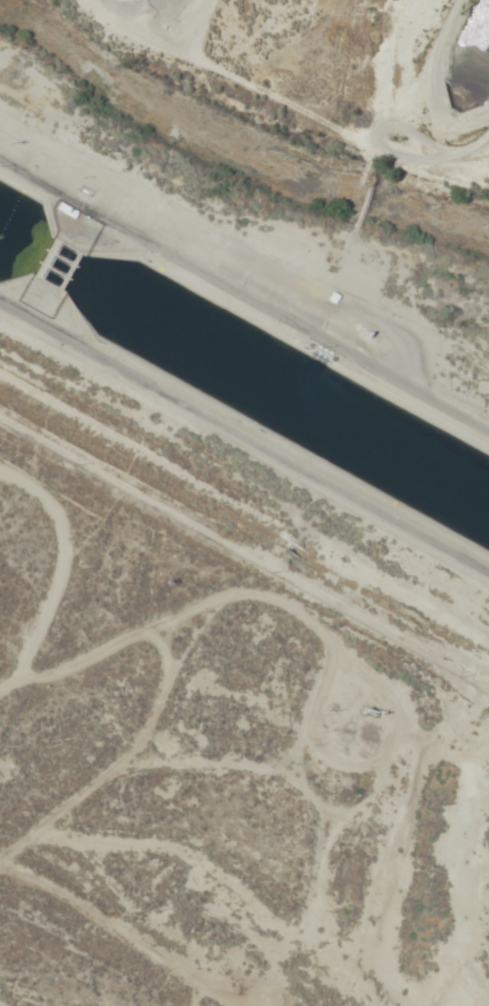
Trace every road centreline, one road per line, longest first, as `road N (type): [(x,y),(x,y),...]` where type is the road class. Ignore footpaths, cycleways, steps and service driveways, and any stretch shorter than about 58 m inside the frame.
road 1 (residential): [(488,435),(317,321),(0,156)]
road 2 (residential): [(0,693),(227,591),(278,599),(332,648)]
road 3 (residential): [(0,882),(140,739),(178,655),(227,591)]
road 4 (track): [(488,103),(460,115),(428,101),(412,62),(448,0)]

